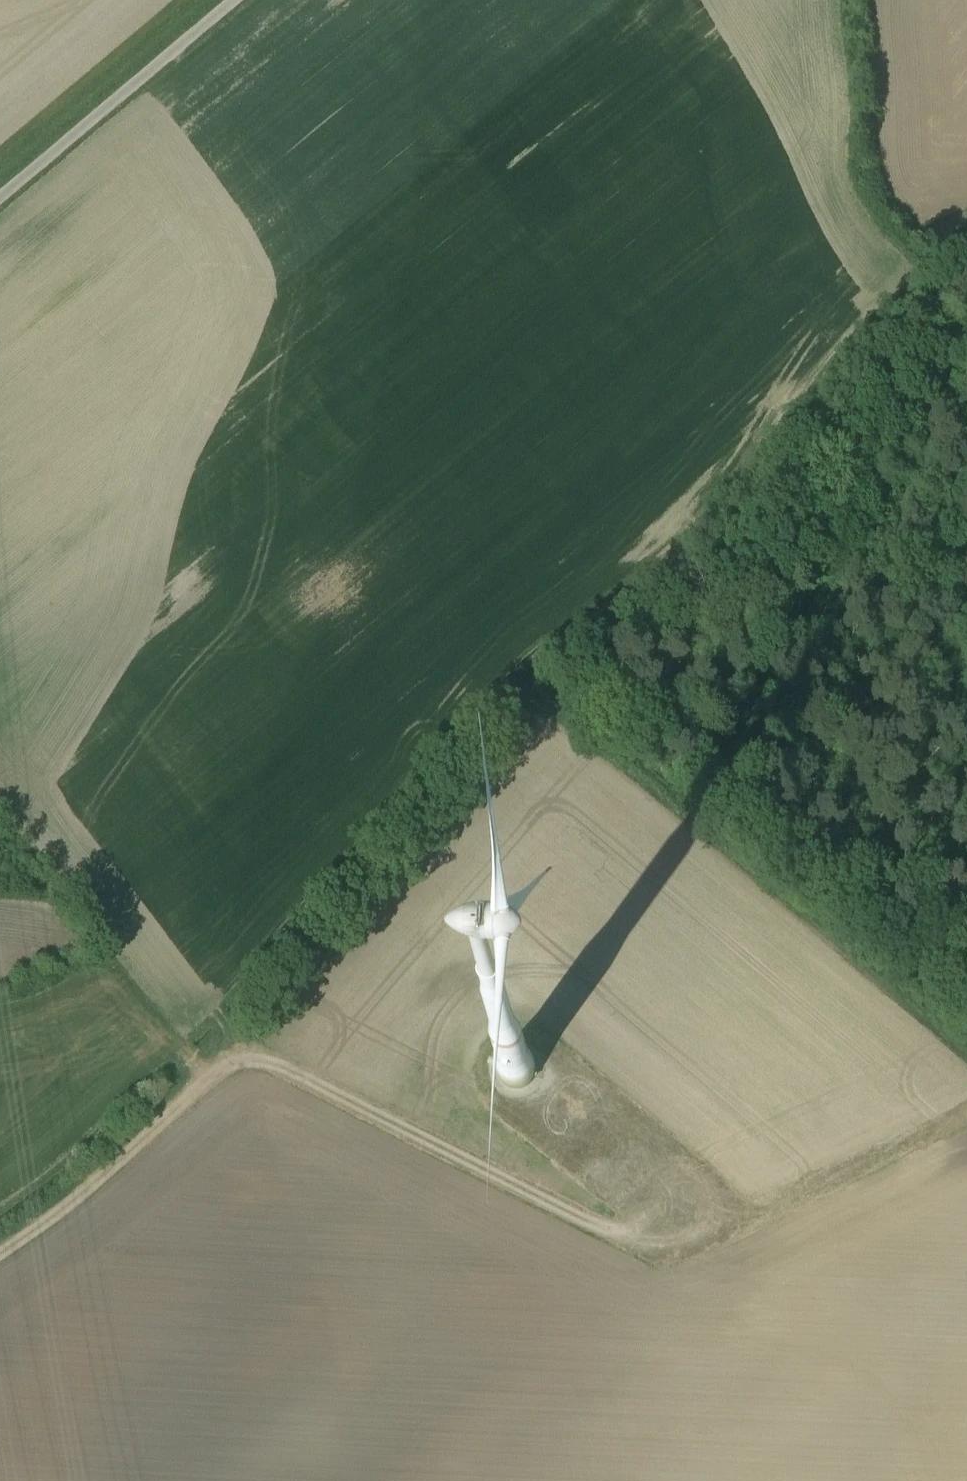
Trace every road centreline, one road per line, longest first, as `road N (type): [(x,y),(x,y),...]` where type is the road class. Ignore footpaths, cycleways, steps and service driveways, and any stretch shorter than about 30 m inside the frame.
road 1 (track): [(966,1115),(697,1245),(655,1251),(261,1050),(238,1046),(215,1054),(69,1197),(0,1240)]
road 2 (unclassified): [(0,196),(233,0)]

